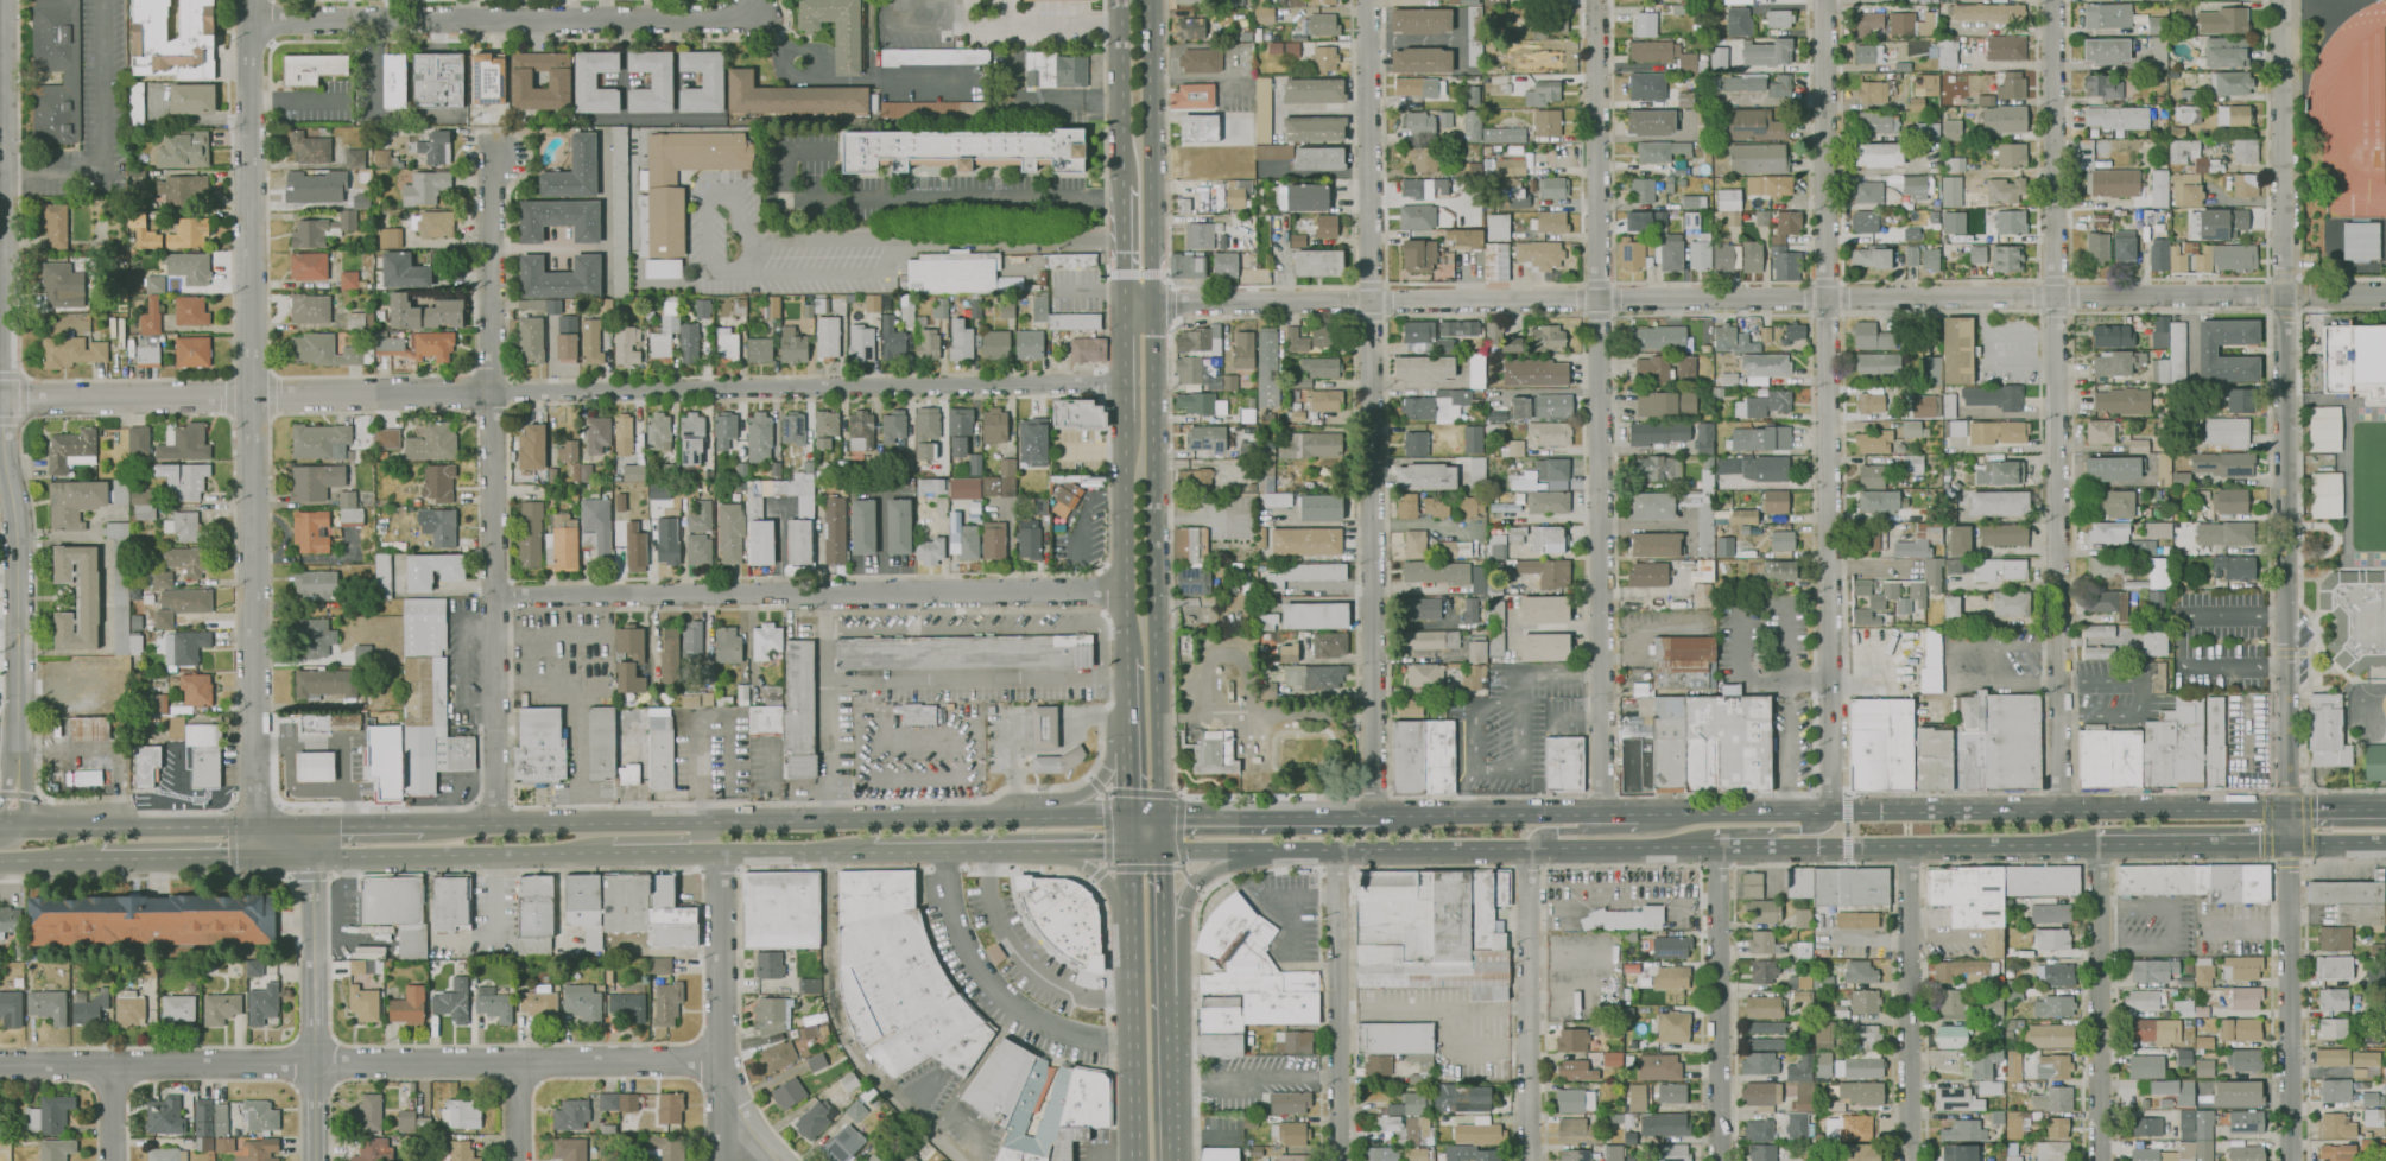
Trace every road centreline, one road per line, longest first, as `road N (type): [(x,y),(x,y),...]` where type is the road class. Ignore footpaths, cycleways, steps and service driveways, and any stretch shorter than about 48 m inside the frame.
road 1 (residential): [(2385,294),(1152,302)]
road 2 (primary): [(2287,808),(1373,814)]
road 3 (primary): [(1267,850),(2097,844)]
road 4 (residential): [(1367,0),(1373,814)]
road 5 (residential): [(1595,0),(1603,811)]
road 6 (residential): [(2059,808),(2052,0)]
road 7 (residential): [(721,1080),(695,1061),(0,1065)]
road 8 (residential): [(14,725),(18,528),(2,450),(0,0)]
road 9 (primary): [(1128,818),(422,826)]
road 10 (residential): [(500,156),(491,176),(495,825)]
road 11 (residential): [(1125,381),(492,392)]
road 12 (residential): [(1125,590),(494,597)]
road 13 (residential): [(2285,615),(2283,0)]
road 14 (residential): [(1829,592),(1823,0)]
road 15 (residential): [(761,0),(761,18),(249,21)]
road 16 (primary): [(1160,817),(1152,302)]
road 17 (residential): [(492,392),(0,400)]
road 18 (primary): [(254,857),(720,851)]
road 19 (tertiary): [(252,399),(254,857)]
road 20 (tertiary): [(249,0),(252,399)]
road 21 (primary): [(1128,818),(1136,1160)]
road 22 (residential): [(2287,843),(2291,1160)]
road 23 (residential): [(2097,844),(2099,1160)]
road 24 (residential): [(1907,845),(1910,1160)]
road 25 (residential): [(1719,846),(1720,1160)]
road 26 (residential): [(1524,848),(1530,1160)]
road 27 (residential): [(1336,850),(1337,1160)]
road 28 (residential): [(720,851),(721,1160)]
road 29 (primary): [(1152,302),(1147,0)]
road 30 (primary): [(310,826),(18,830)]
road 31 (primary): [(873,852),(1129,850)]
road 32 (primary): [(1125,421),(1125,656)]
road 33 (residential): [(1833,810),(1829,592)]
road 34 (primary): [(1373,814),(1160,817)]
road 35 (primary): [(1654,848),(1707,835),(1812,831),(1825,826),(1833,810)]
road 36 (primary): [(2097,844),(2287,843)]
road 37 (primary): [(1120,0),(1124,185)]
road 38 (primary): [(1695,811),(1638,829),(1555,831),(1524,848)]
road 39 (residential): [(2287,843),(2286,666)]
road 40 (primary): [(1173,1160),(1171,996)]
road 41 (primary): [(100,858),(254,857)]
road 42 (primary): [(720,851),(873,852)]
road 43 (primary): [(1164,939),(1179,897),(1200,875),(1267,850)]
road 44 (primary): [(1129,850),(1267,850)]
road 45 (primary): [(1126,742),(1083,794),(1020,818)]
road 46 (primary): [(1051,850),(1097,875),(1131,943)]
road 47 (primary): [(596,852),(629,837),(691,837),(711,821)]

